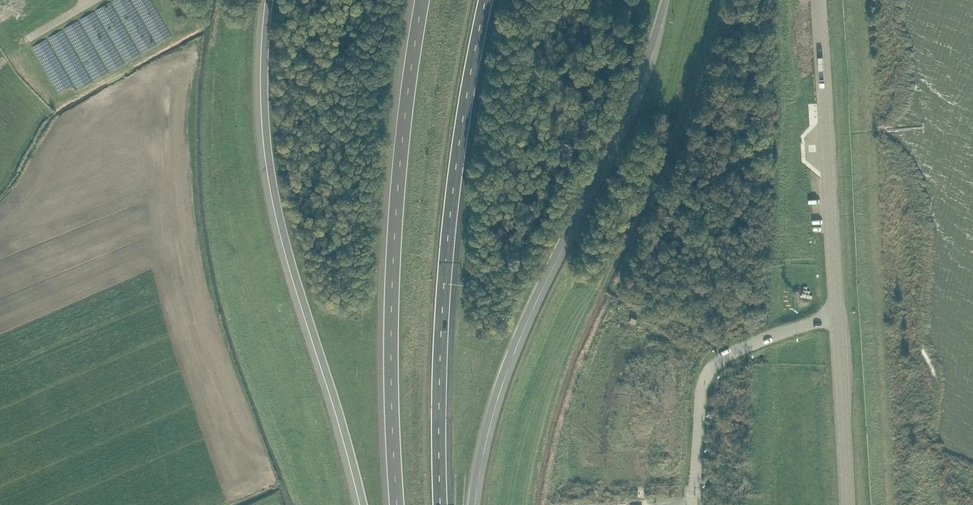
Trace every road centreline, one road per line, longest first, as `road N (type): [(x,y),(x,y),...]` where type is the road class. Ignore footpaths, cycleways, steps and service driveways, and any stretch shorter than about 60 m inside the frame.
road 1 (motorway): [(472,504),(511,354),(624,117),(666,0)]
road 2 (motorway): [(269,0),(264,88),(277,208),(364,504)]
road 3 (motorway): [(442,504),(443,270),(486,0)]
road 4 (motorway): [(423,0),(390,259),(398,504)]
road 5 (tertiary): [(848,504),(817,0)]

